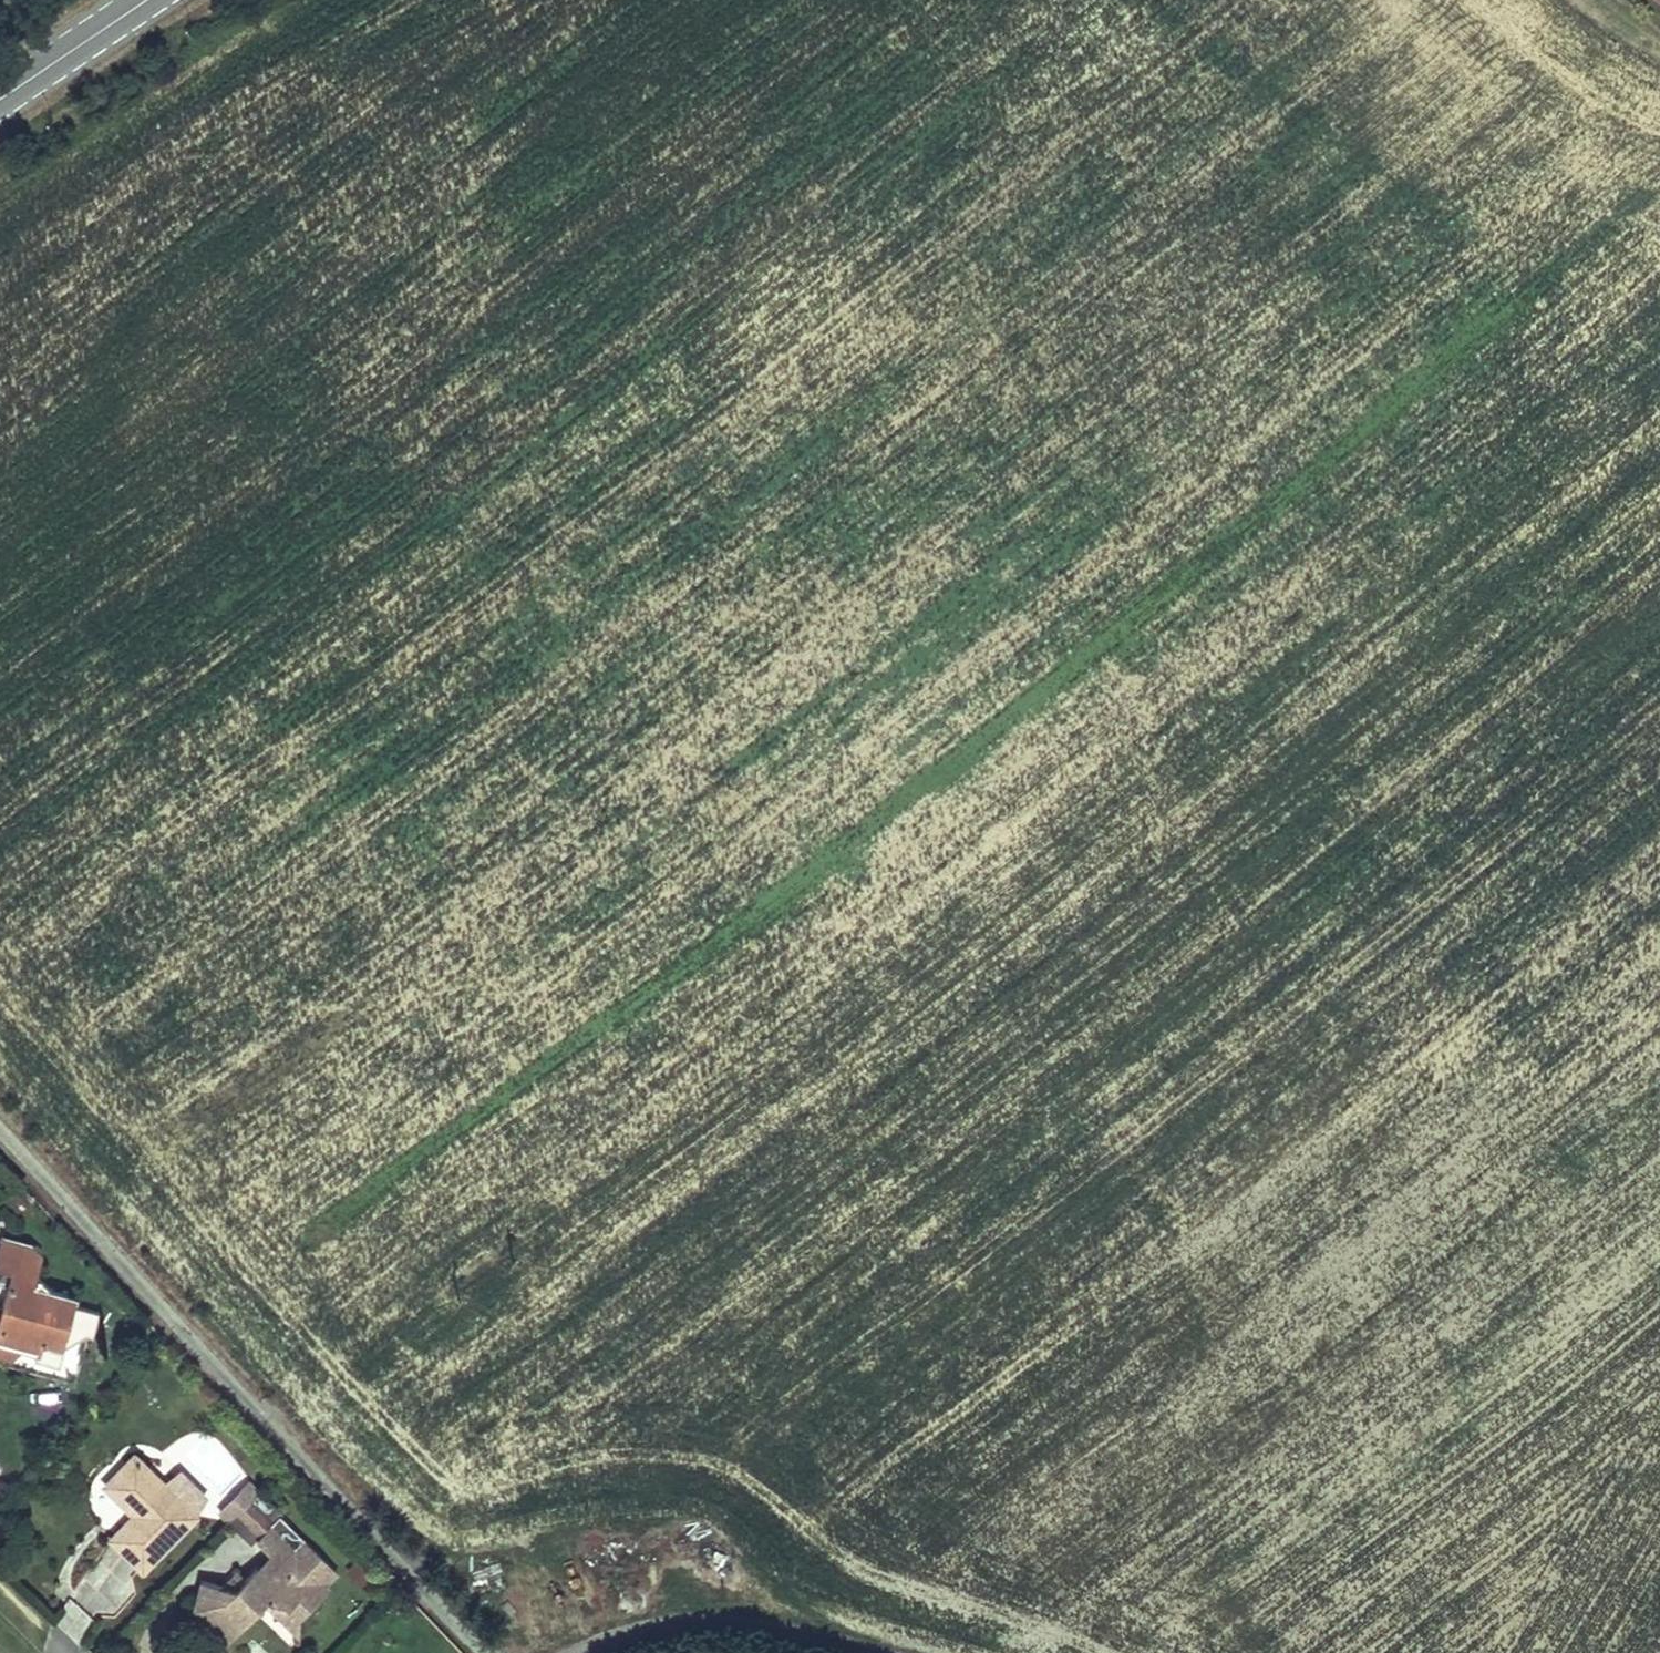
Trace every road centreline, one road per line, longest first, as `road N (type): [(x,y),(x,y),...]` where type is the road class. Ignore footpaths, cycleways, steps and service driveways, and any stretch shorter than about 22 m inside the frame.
road 1 (secondary): [(0,101),(150,0)]

